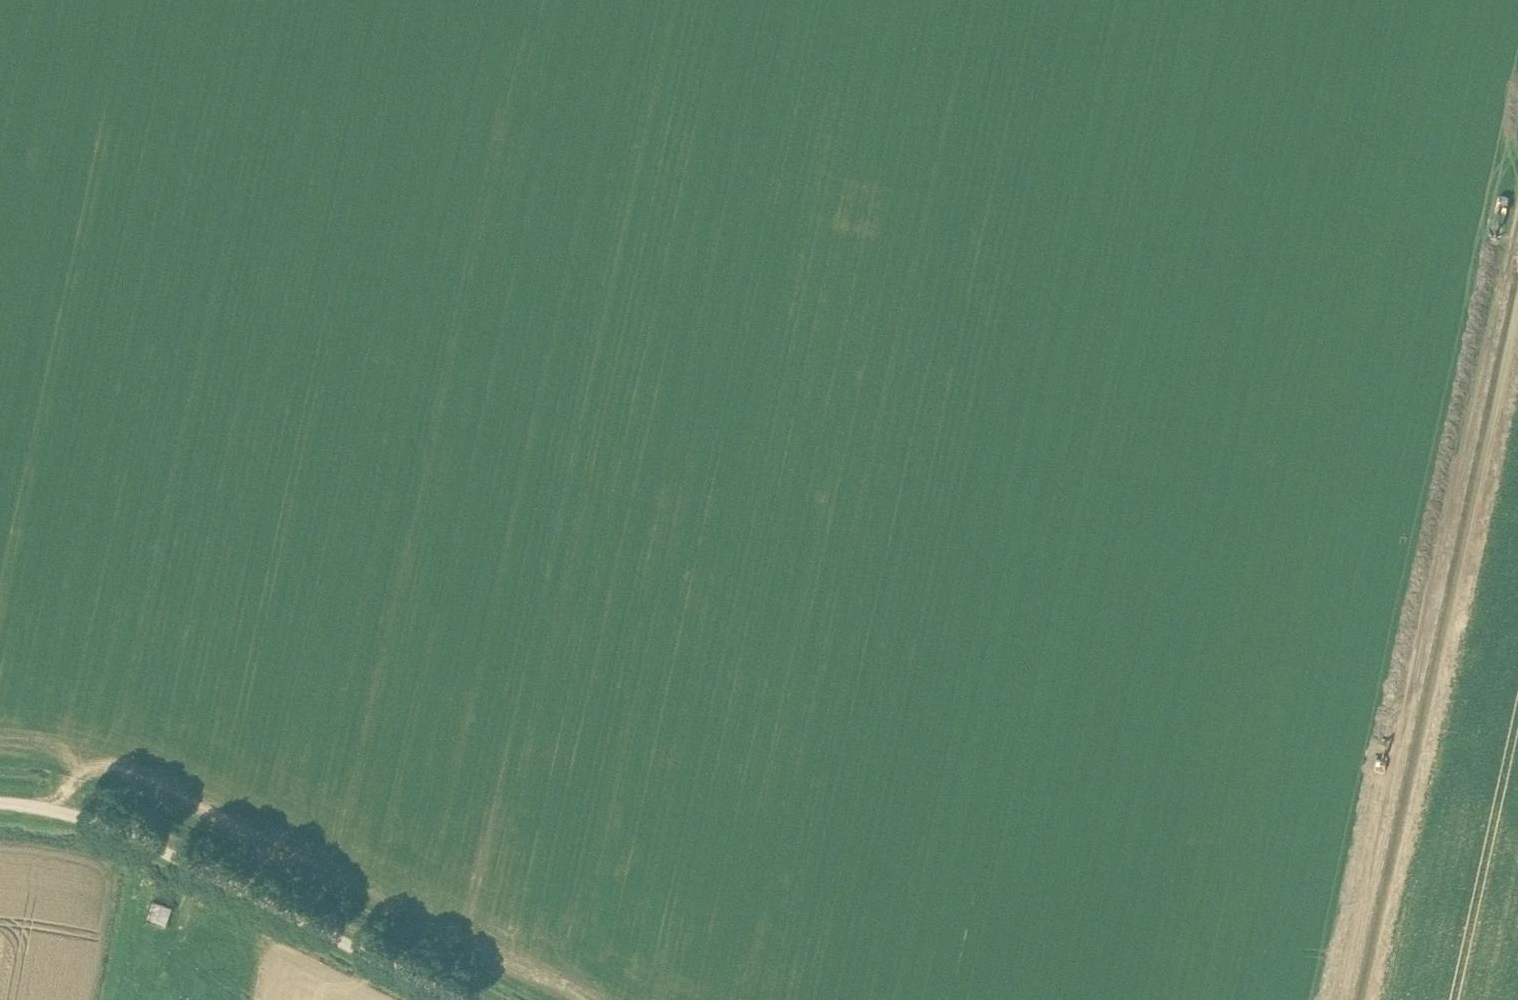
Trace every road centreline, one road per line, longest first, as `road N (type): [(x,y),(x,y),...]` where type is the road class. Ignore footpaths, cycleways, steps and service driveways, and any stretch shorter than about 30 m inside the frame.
road 1 (unclassified): [(459,999),(111,827),(46,807),(0,806)]

